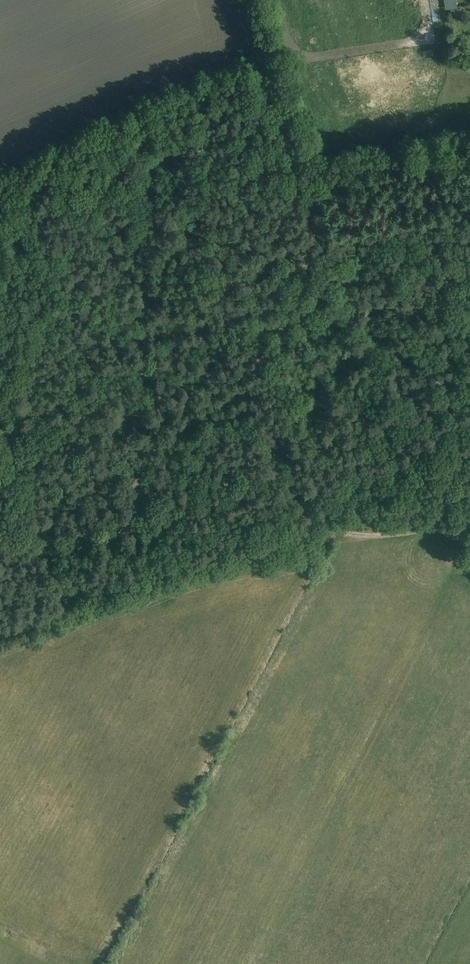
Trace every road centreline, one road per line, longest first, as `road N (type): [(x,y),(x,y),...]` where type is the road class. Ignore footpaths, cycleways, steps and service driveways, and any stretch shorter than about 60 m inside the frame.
road 1 (track): [(241,0),(315,231),(273,374),(283,474),(319,521),(349,535),(428,529),(469,514)]
road 2 (track): [(0,639),(313,550),(343,532)]

